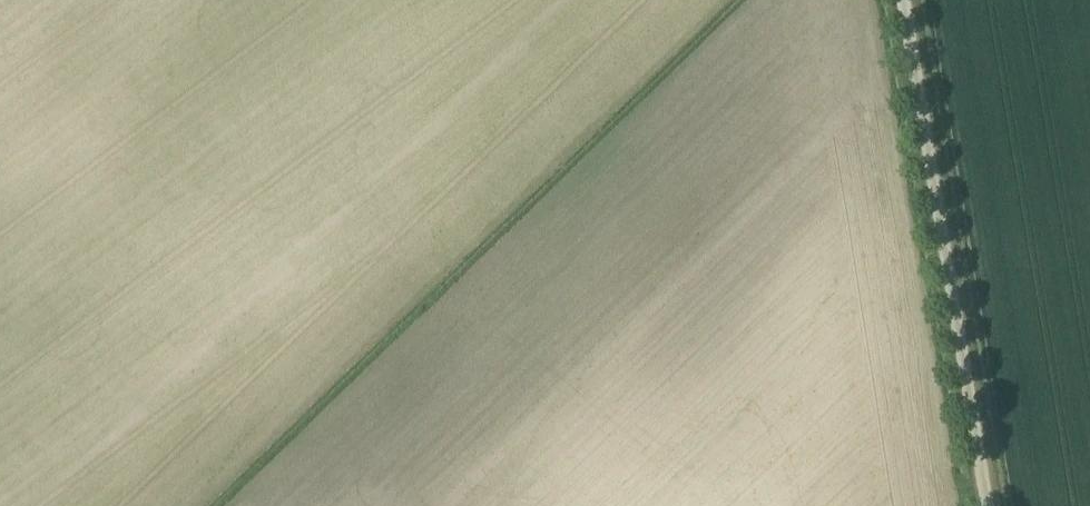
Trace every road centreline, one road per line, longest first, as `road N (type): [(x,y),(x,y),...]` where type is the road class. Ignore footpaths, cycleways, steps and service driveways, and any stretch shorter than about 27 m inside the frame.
road 1 (unclassified): [(988,505),(904,0)]

